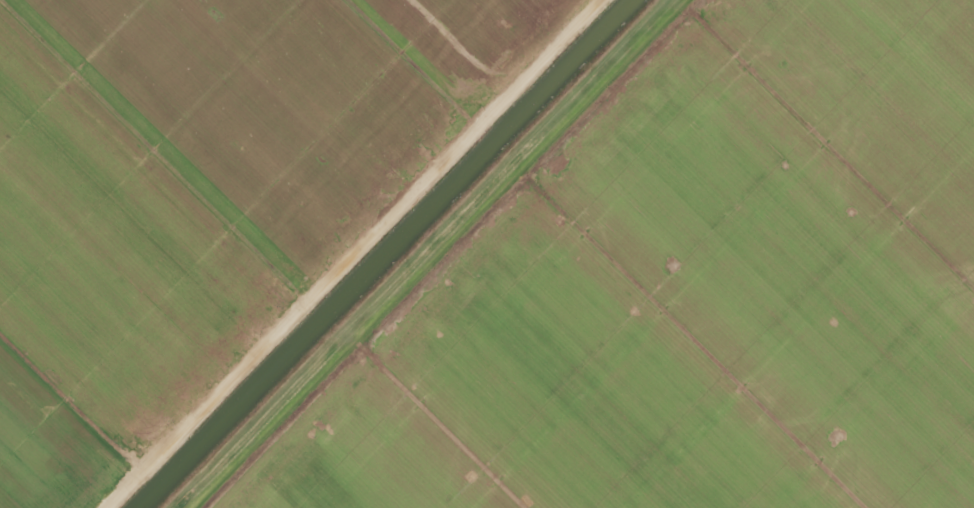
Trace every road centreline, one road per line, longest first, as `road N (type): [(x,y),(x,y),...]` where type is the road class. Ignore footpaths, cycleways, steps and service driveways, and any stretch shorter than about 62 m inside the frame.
road 1 (residential): [(603,0),(109,507)]

